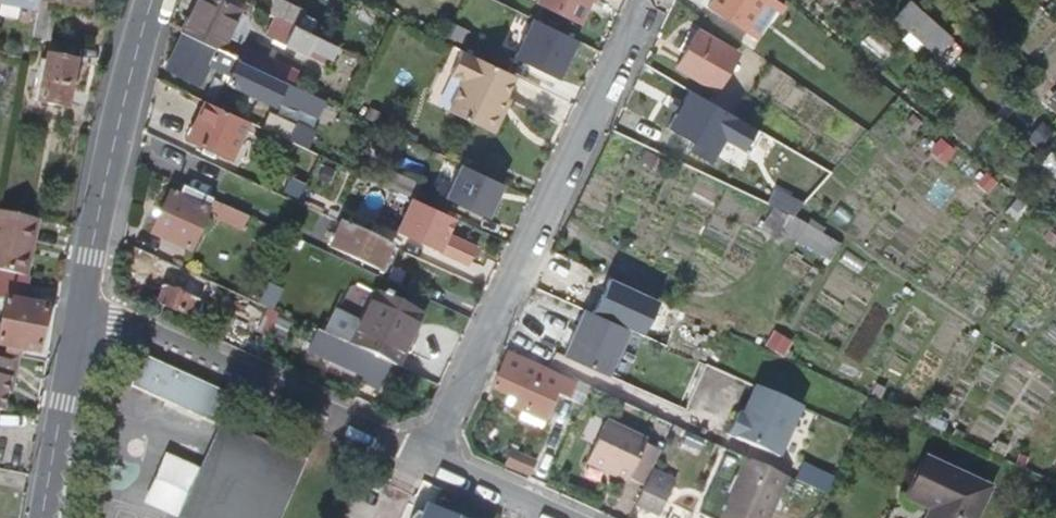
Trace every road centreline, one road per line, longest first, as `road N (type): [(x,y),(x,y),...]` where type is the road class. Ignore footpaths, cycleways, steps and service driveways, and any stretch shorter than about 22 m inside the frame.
road 1 (residential): [(427,461),(652,0)]
road 2 (residential): [(74,314),(427,461)]
road 3 (tertiary): [(74,314),(133,53),(153,0)]
road 4 (tertiary): [(42,517),(74,314)]
road 5 (residential): [(427,461),(553,517)]

